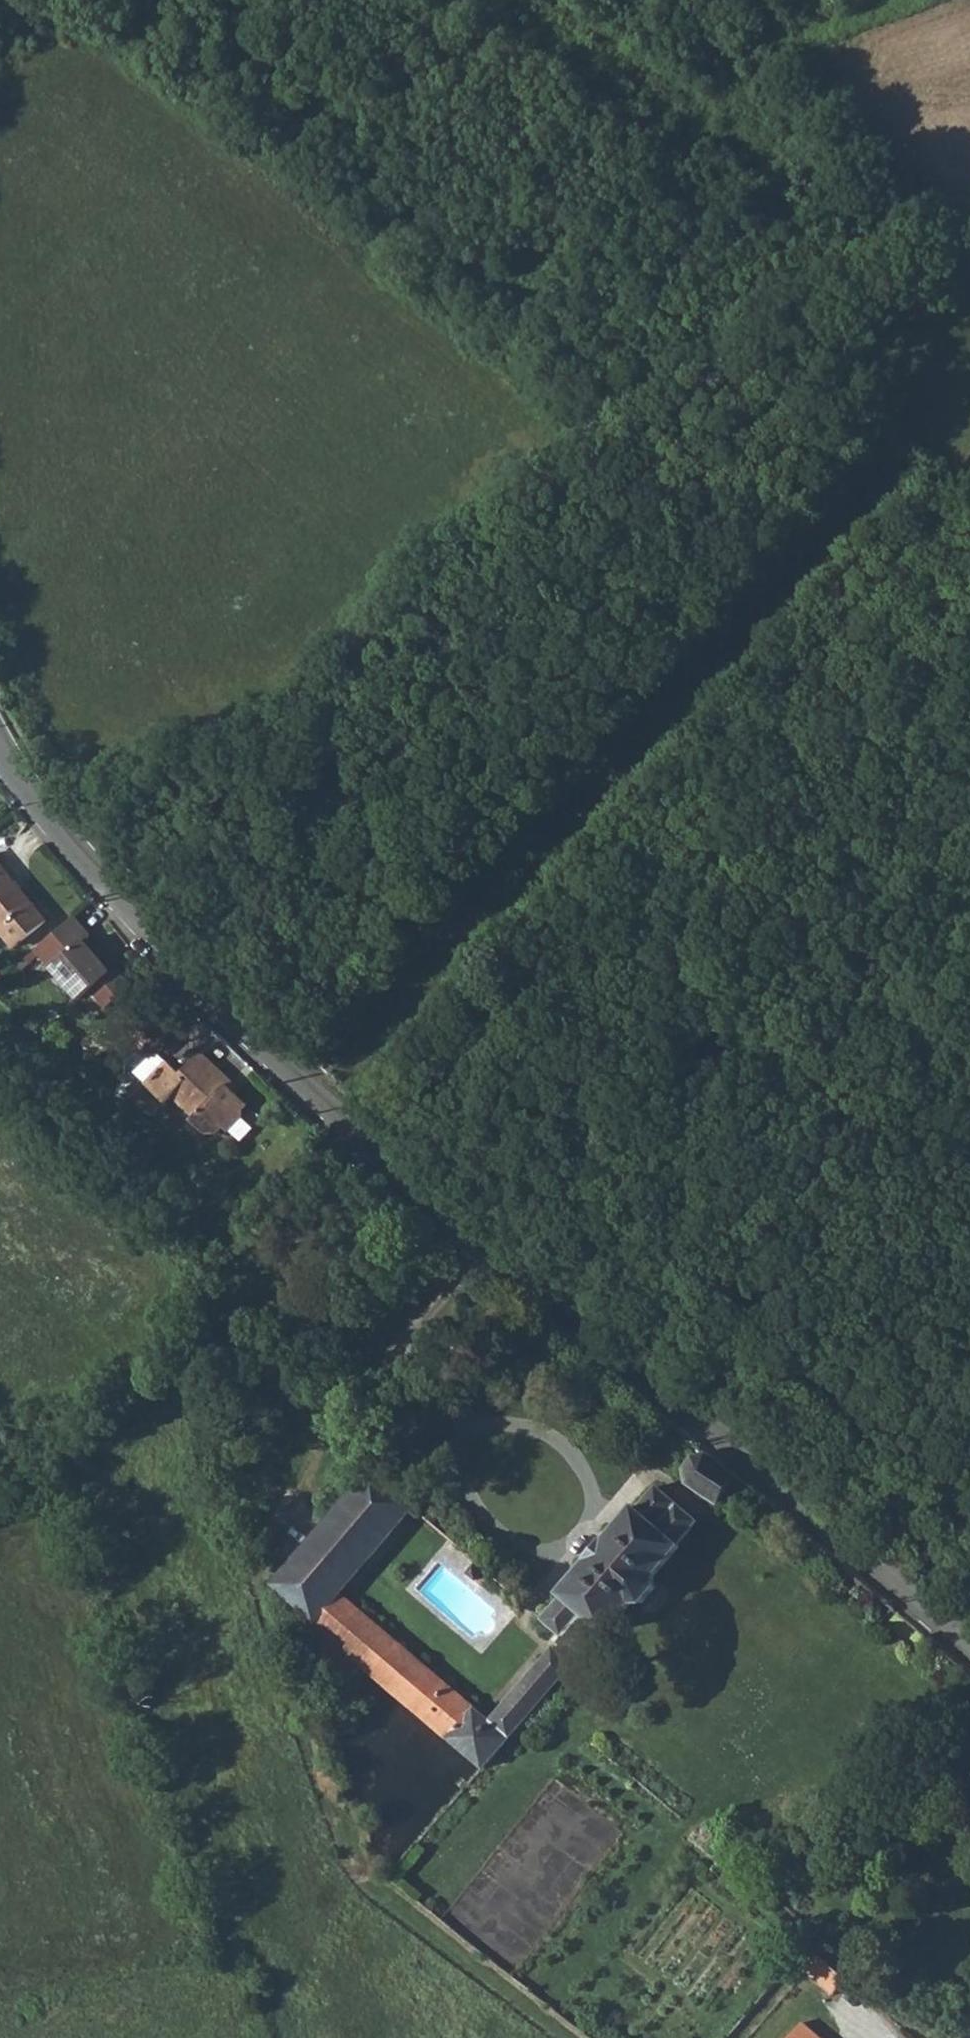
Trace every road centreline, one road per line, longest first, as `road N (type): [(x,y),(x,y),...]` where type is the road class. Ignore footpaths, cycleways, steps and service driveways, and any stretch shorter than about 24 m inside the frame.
road 1 (residential): [(969,1655),(351,1136),(216,1010),(49,815),(0,728)]

